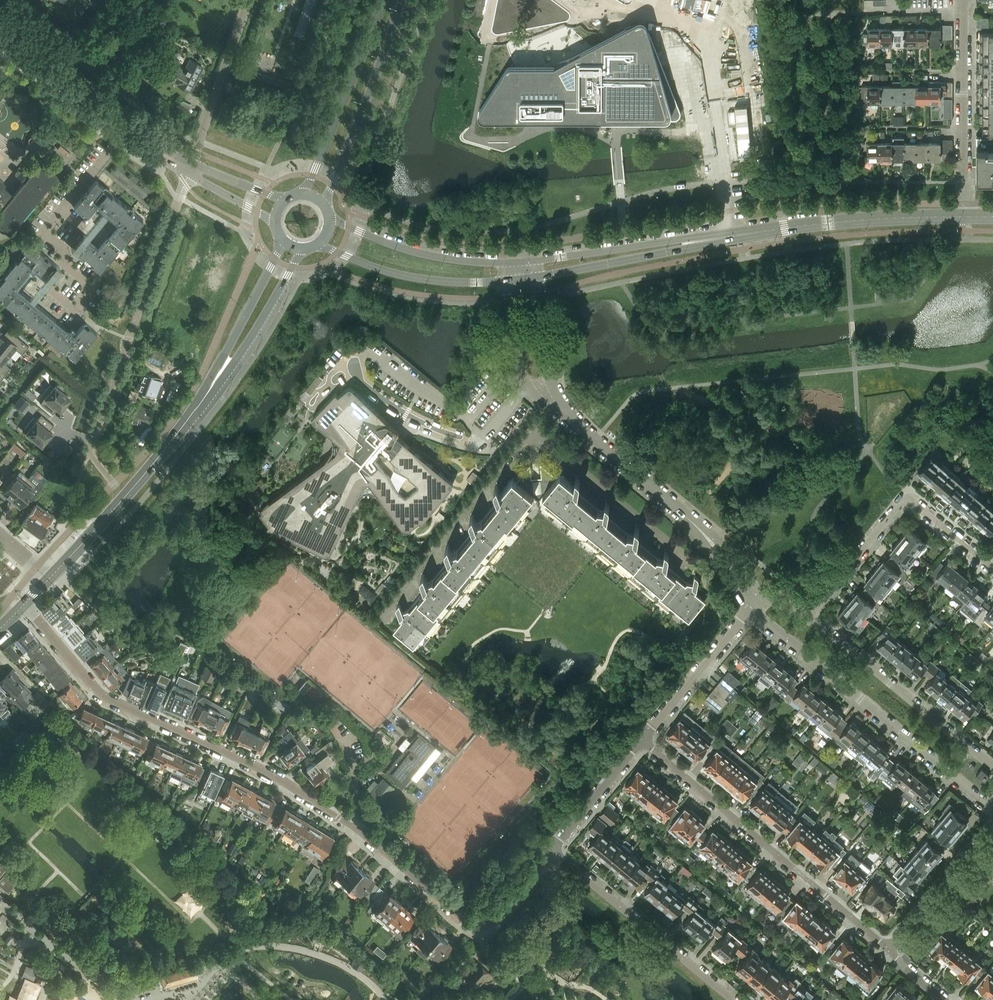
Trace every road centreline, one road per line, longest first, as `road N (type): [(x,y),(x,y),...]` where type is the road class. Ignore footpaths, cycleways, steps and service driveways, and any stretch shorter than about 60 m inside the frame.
road 1 (residential): [(25,605),(103,697),(285,783),(364,834),(473,926),(489,926),(552,851)]
road 2 (residential): [(889,949),(641,739)]
road 3 (residential): [(751,607),(992,810)]
road 4 (residential): [(89,454),(190,168)]
road 5 (residential): [(805,617),(906,500),(992,566)]
road 6 (residential): [(992,767),(805,617)]
road 7 (tertiary): [(45,584),(202,405)]
road 8 (residential): [(552,851),(733,999)]
road 9 (tertiary): [(962,217),(732,235)]
road 10 (tertiary): [(323,203),(403,0)]
road 11 (residential): [(714,546),(553,401)]
road 12 (tertiary): [(381,0),(302,194)]
road 13 (residential): [(963,204),(963,0)]
road 14 (tertiary): [(536,277),(685,252),(732,235)]
road 15 (tertiary): [(732,235),(536,260)]
road 16 (tertiary): [(317,243),(402,274),(506,281)]
road 17 (tertiary): [(202,405),(301,248)]
road 18 (tertiary): [(283,240),(202,405)]
road 19 (tertiary): [(504,263),(420,253),(329,218)]
road 20 (residential): [(190,168),(251,0)]
road 21 (residential): [(641,739),(751,607)]
road 22 (residential): [(68,268),(65,251),(45,230),(124,135)]
road 23 (residential): [(889,949),(992,825)]
road 24 (tertiary): [(124,135),(5,39)]
road 25 (residential): [(552,851),(641,739)]
road 26 (unclassified): [(506,281),(520,369),(553,401)]
road 27 (unclassified): [(553,401),(536,277)]

